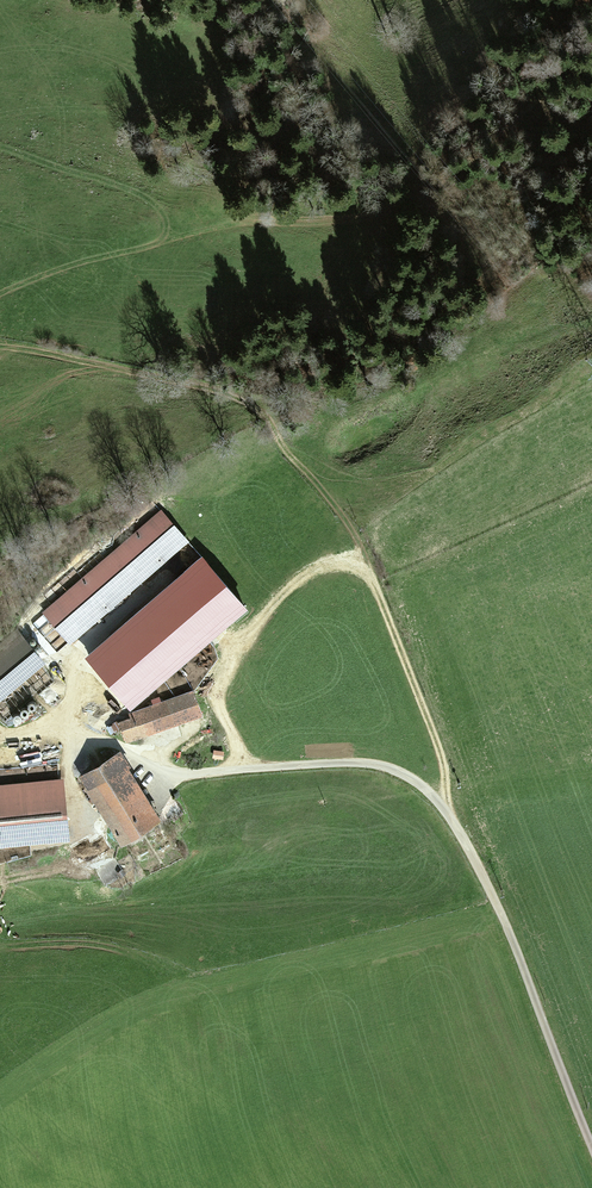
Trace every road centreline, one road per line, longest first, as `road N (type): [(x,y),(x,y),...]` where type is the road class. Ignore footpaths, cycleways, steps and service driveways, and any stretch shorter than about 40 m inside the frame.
road 1 (track): [(447,816),(444,764),(395,621),(352,528),(311,477),(243,411),(212,394),(0,343)]
road 2 (unclassified): [(591,1146),(502,918),(456,829),(422,788),(400,772),(356,763),(162,775)]
road 3 (track): [(165,231),(386,215),(591,53)]
road 4 (track): [(0,293),(149,247),(165,222),(142,196),(0,149)]

